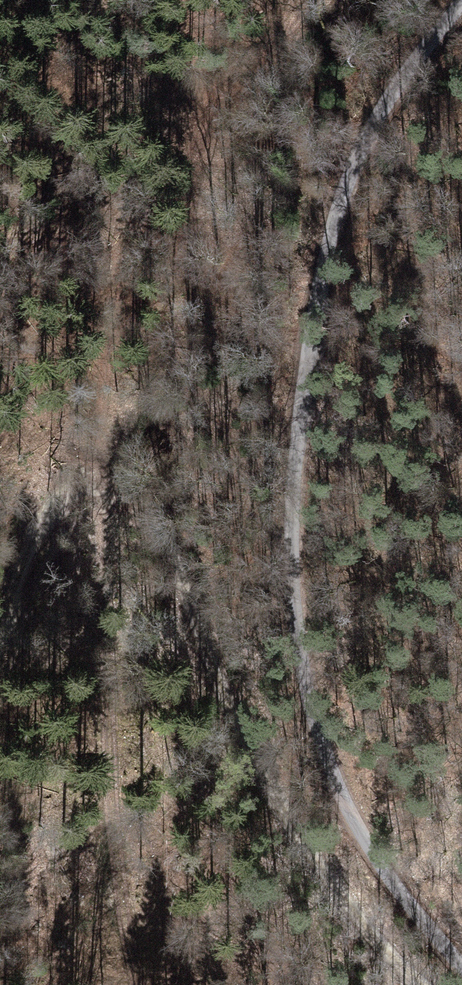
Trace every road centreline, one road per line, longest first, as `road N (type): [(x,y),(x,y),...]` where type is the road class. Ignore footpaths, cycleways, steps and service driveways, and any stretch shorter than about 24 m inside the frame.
road 1 (track): [(147,984),(121,801),(104,478),(125,318),(152,234),(226,110),(331,0)]
road 2 (residential): [(461,3),(352,162),(295,447),(287,589),(307,697),(342,796),(390,885),(461,969)]
road 3 (track): [(104,478),(149,511),(190,569),(257,735),(332,888),(421,984)]
road 4 (track): [(226,110),(176,85),(100,98),(0,166)]
road 5 (track): [(104,478),(65,499),(28,559),(0,649)]

